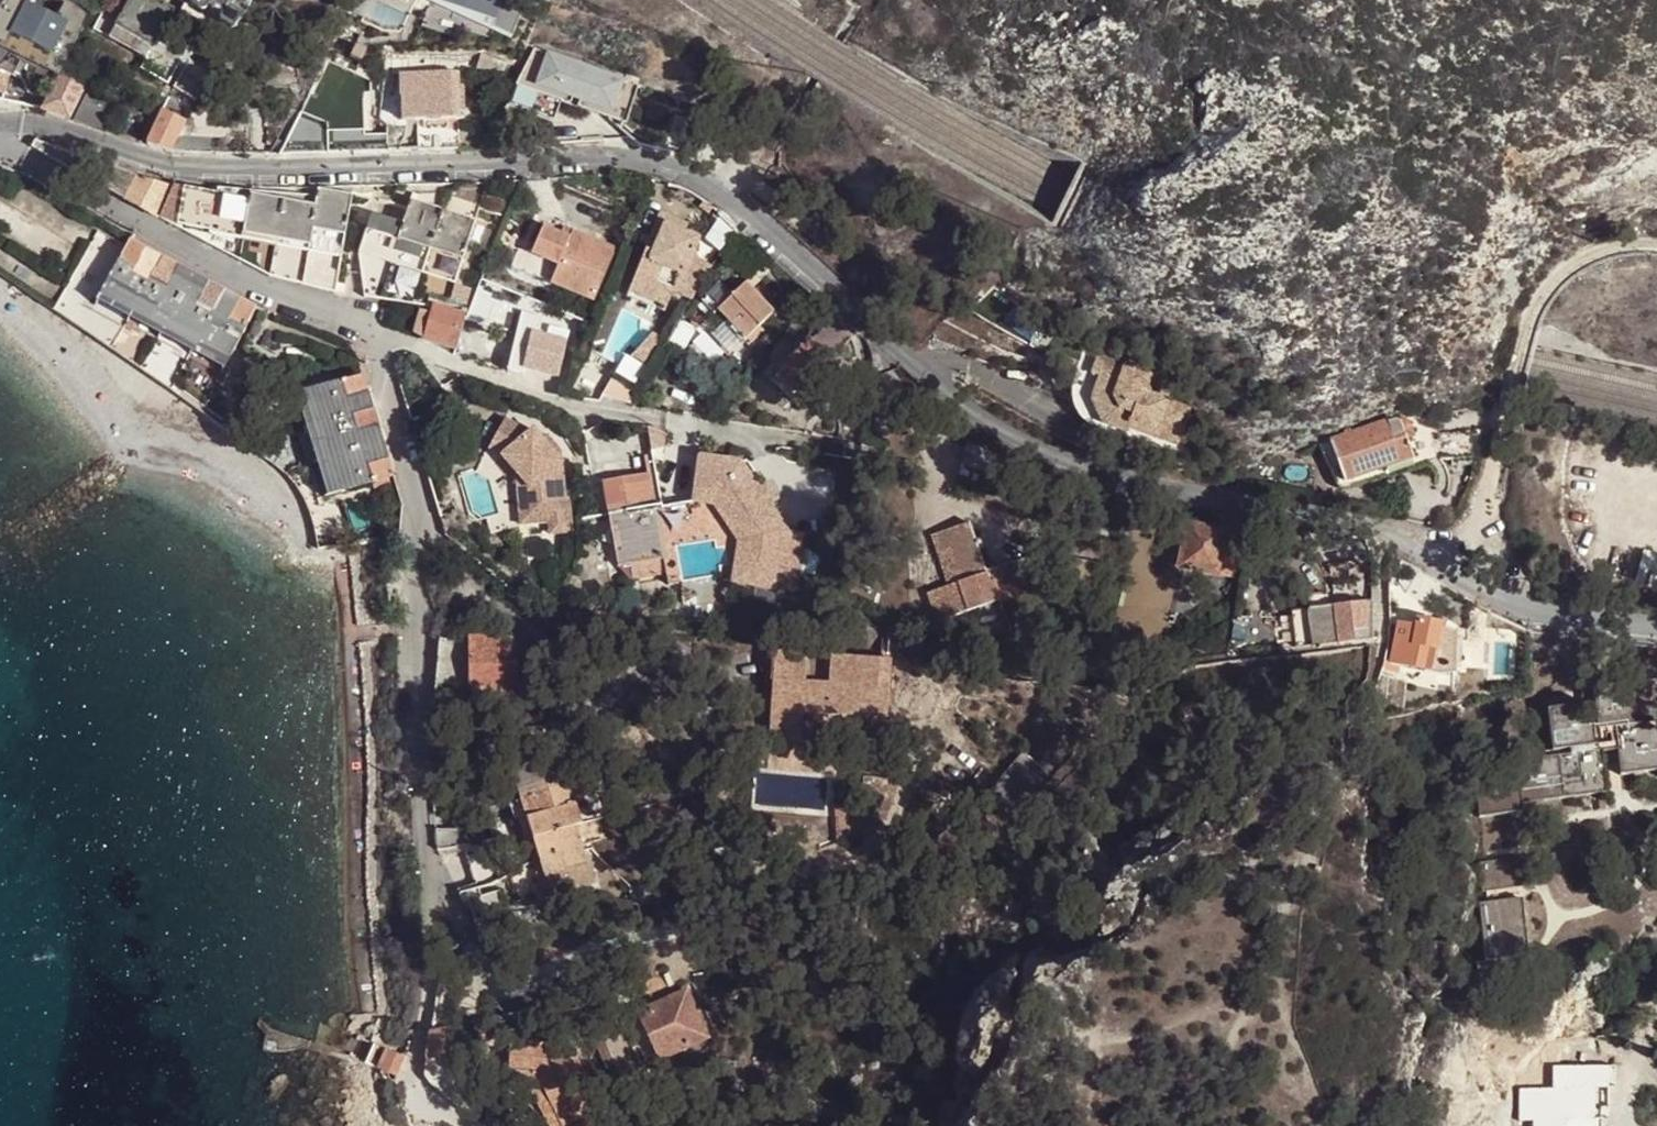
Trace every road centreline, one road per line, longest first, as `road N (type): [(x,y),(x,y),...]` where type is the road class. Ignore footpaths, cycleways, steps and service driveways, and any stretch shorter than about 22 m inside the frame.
road 1 (residential): [(0,126),(24,124),(155,163),(424,167),(609,159),(707,181),(1020,446),(1380,534),(1445,563)]
road 2 (residential): [(365,330),(420,523),(417,814),(441,913),(408,1088),(454,1125)]
road 3 (residential): [(365,330),(435,374),(552,409),(820,439)]
road 4 (residential): [(365,330),(190,254),(0,153)]
road 5 (track): [(1476,506),(1544,302),(1571,272),(1622,244),(1656,238)]
road 6 (residential): [(1656,639),(1488,592),(1445,563)]

